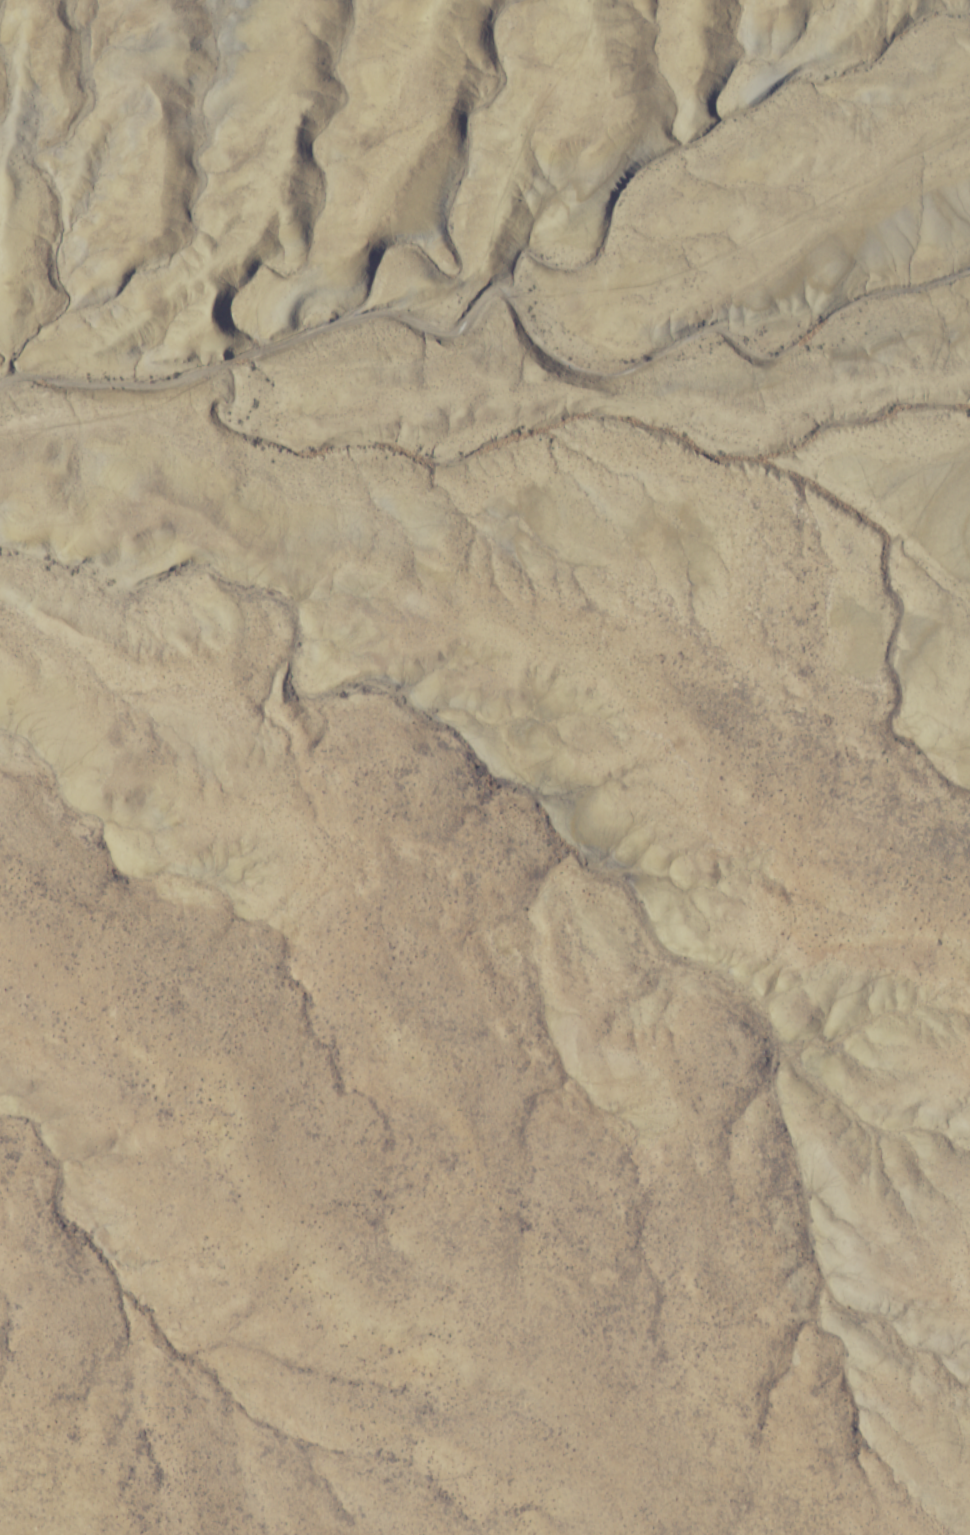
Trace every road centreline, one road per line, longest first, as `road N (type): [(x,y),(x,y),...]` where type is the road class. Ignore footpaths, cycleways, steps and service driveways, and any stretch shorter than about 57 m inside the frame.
road 1 (track): [(969,84),(805,157),(635,274),(470,317),(50,375),(0,394)]

